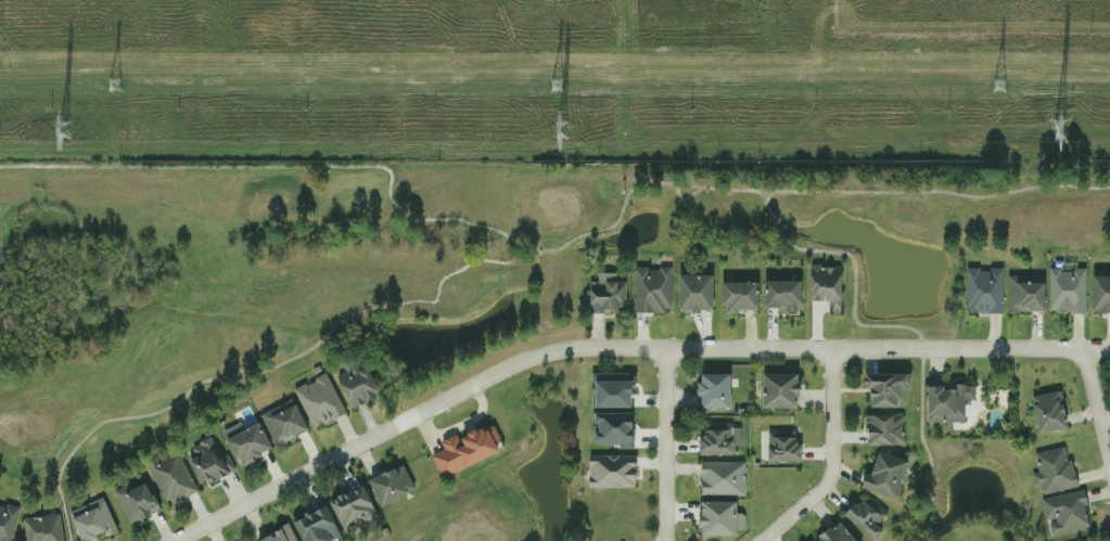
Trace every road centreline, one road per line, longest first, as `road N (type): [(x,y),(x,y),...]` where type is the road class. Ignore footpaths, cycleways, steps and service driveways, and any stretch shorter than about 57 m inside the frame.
road 1 (residential): [(177,540),(540,355),(578,348),(1109,349)]
road 2 (residential): [(762,540),(826,488),(832,473),(833,348)]
road 3 (residential): [(667,348),(667,540)]

